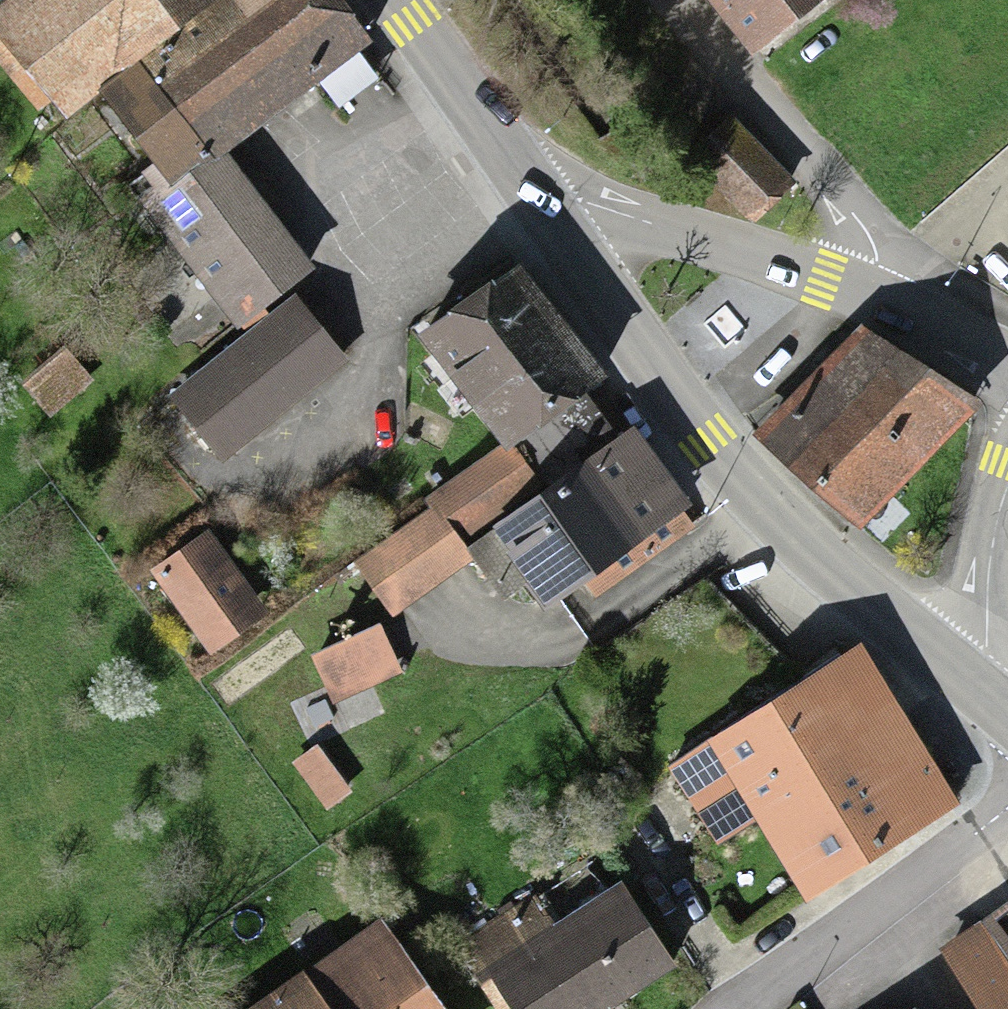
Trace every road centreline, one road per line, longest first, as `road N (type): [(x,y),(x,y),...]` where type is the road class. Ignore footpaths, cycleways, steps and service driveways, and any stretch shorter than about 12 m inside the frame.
road 1 (primary): [(527,182),(708,440),(834,570),(985,692)]
road 2 (residential): [(672,0),(863,224),(875,246),(878,300)]
road 3 (secondary): [(878,300),(527,182)]
road 4 (residential): [(1007,808),(738,1008)]
road 5 (primary): [(396,0),(527,182)]
road 6 (secondary): [(985,692),(992,552),(1007,480)]
road 7 (secondary): [(1007,365),(878,300)]

